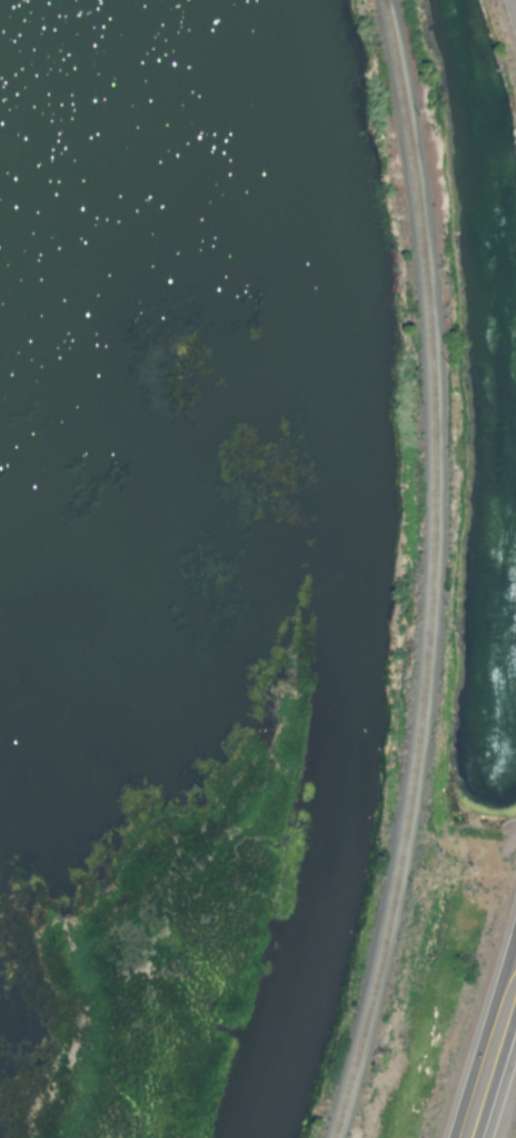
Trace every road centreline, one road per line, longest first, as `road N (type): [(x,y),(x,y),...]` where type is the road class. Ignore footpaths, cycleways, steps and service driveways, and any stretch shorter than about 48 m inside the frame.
road 1 (trunk): [(463,1137),(515,963)]

